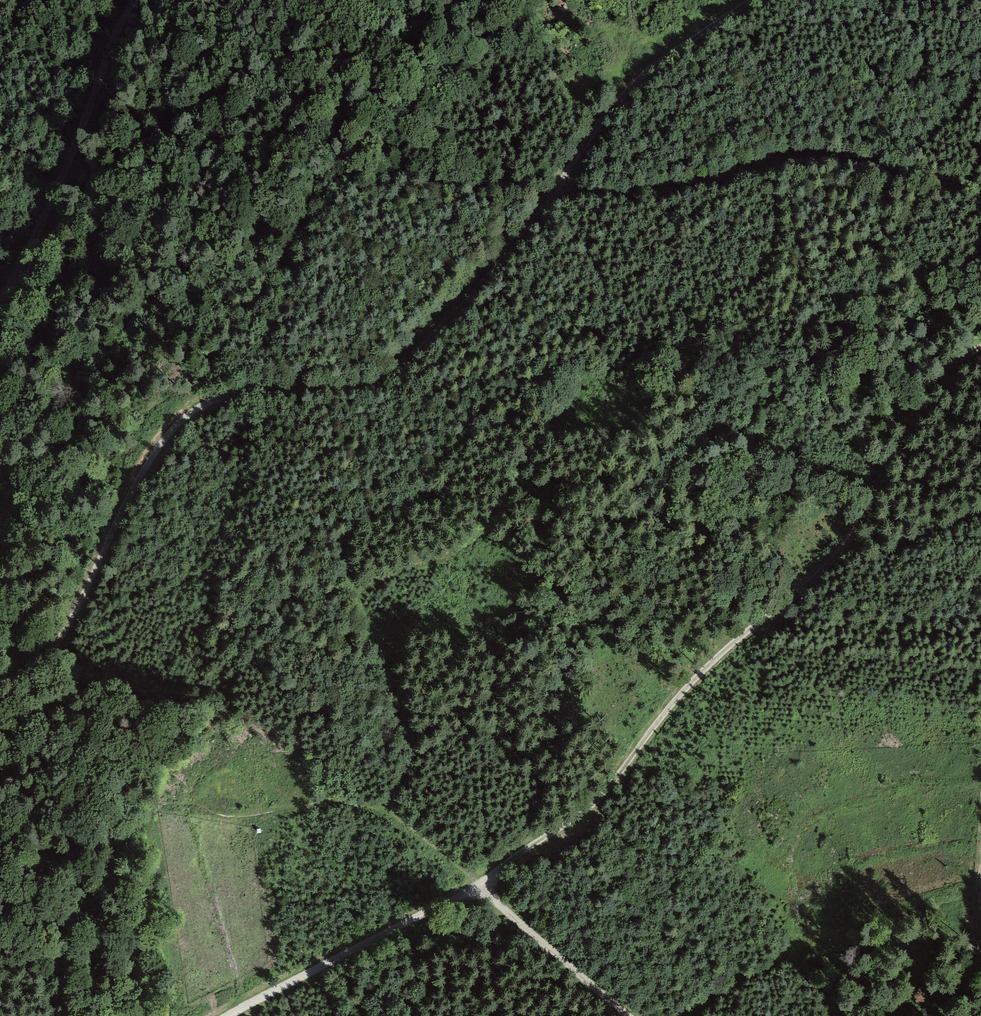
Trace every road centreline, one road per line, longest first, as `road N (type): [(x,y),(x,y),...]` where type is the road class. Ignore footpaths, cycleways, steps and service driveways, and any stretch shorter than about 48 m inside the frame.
road 1 (track): [(749,0),(620,96),(514,247),(404,367),(376,383),(334,390),(230,395),(175,426),(146,462),(76,617),(0,699)]
road 2 (track): [(980,342),(945,360),(851,534),(816,576),(719,656),(592,806),(484,888)]
road 3 (track): [(231,1015),(484,888),(628,1015)]
road 4 (track): [(980,193),(881,169),(805,162),(612,198),(553,195)]
road 5 (track): [(137,0),(0,292)]
road 6 (track): [(393,815),(410,728),(344,555)]

